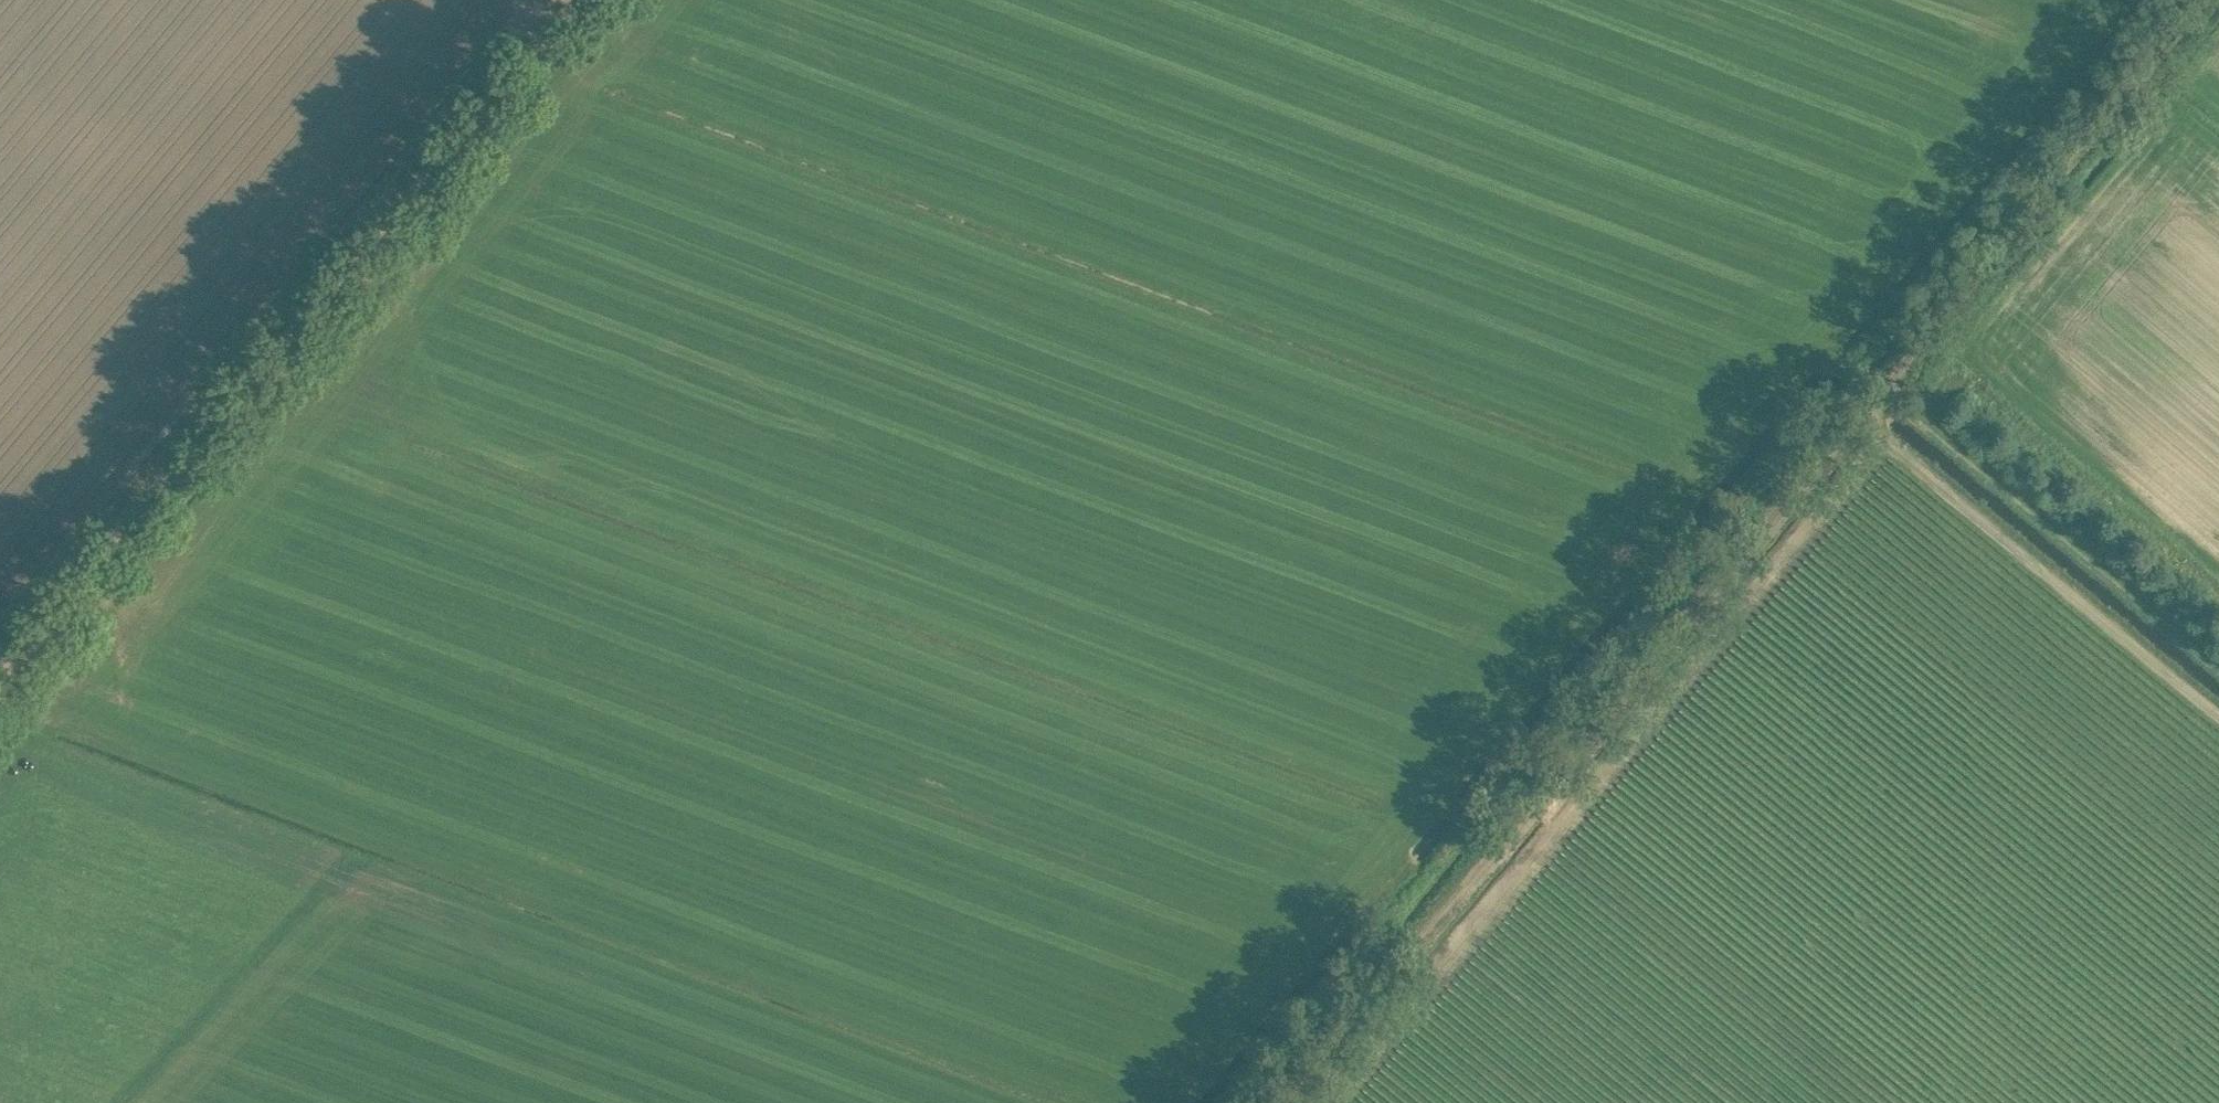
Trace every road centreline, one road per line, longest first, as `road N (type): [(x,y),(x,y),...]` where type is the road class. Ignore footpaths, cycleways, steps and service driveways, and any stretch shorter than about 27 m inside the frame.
road 1 (track): [(1278,1102),(2201,0)]
road 2 (track): [(585,0),(0,689)]

